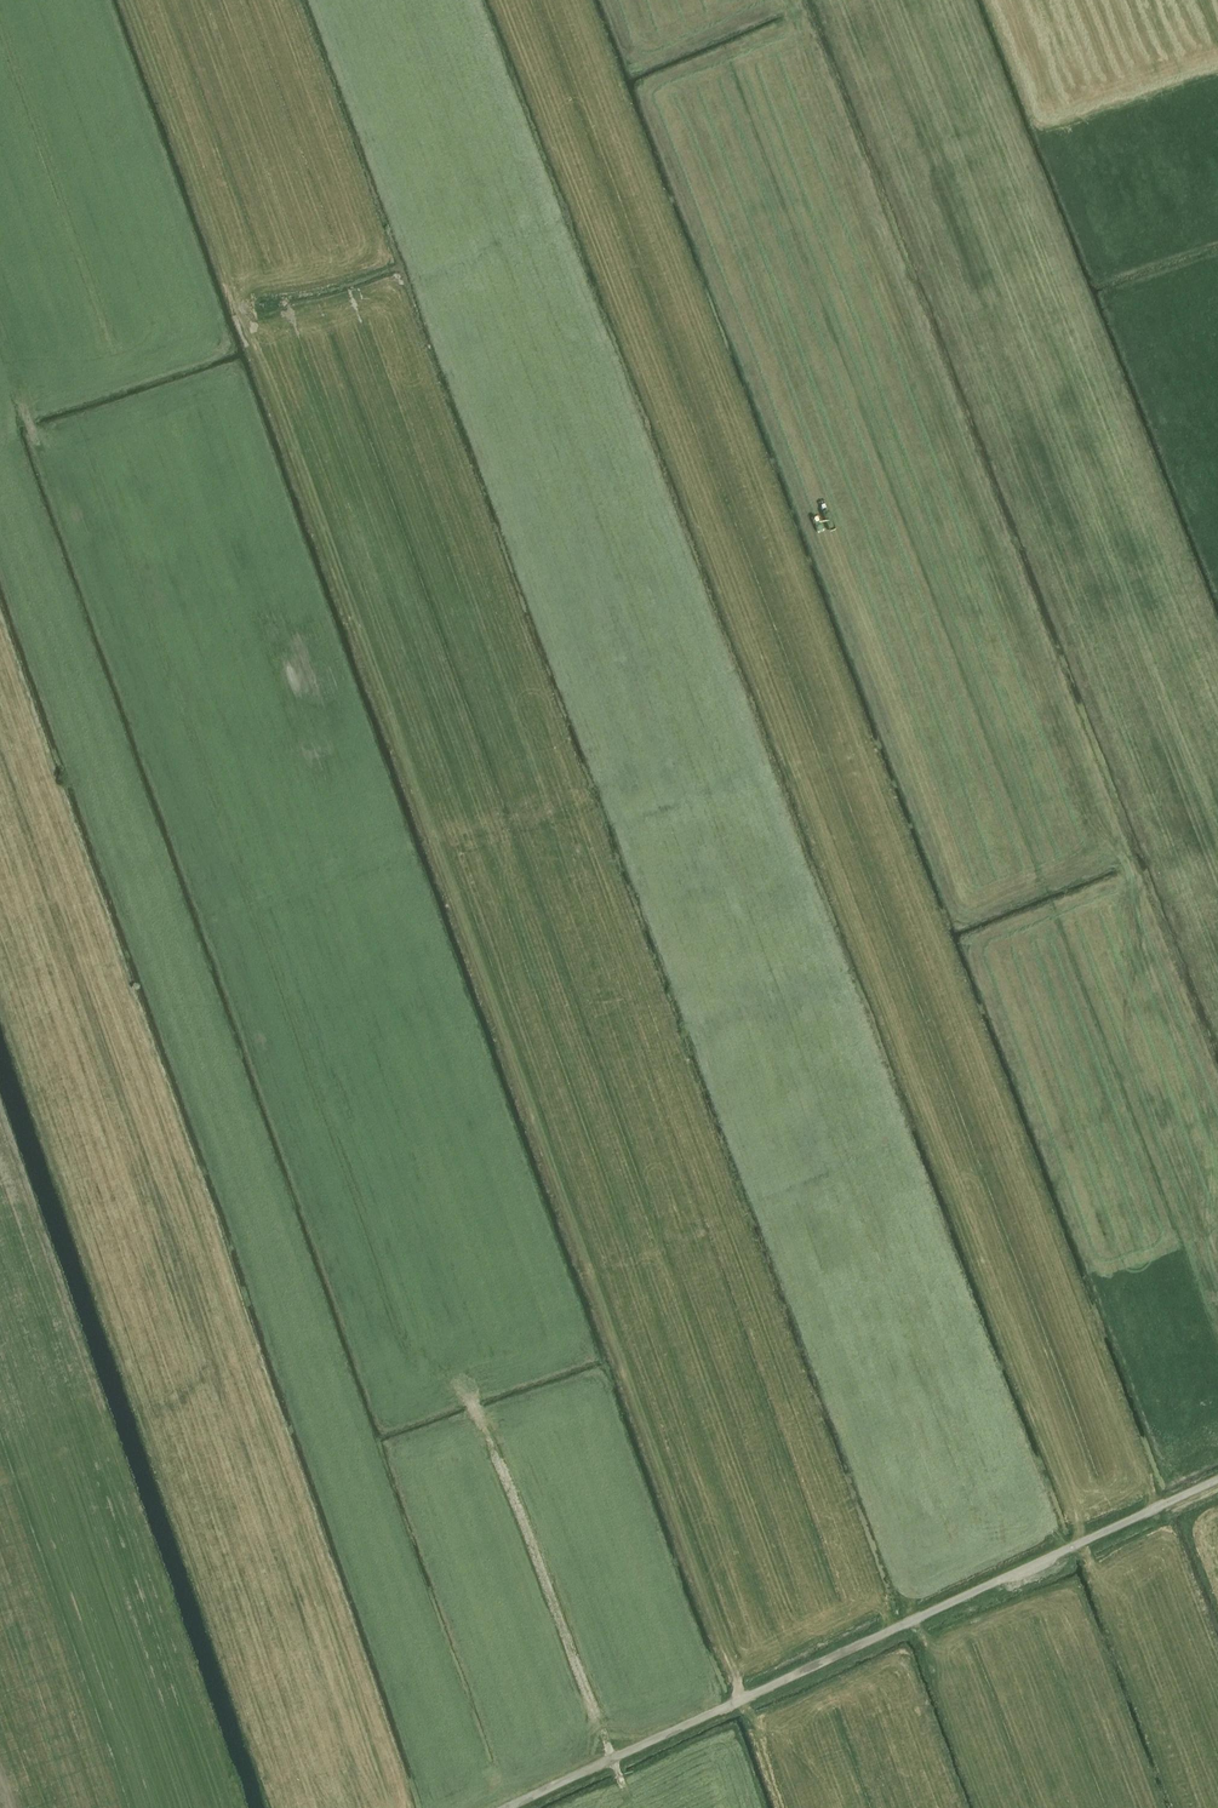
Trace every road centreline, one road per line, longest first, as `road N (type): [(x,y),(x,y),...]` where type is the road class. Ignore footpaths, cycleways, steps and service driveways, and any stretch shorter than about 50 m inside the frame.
road 1 (unclassified): [(508,1807),(1217,1476)]

